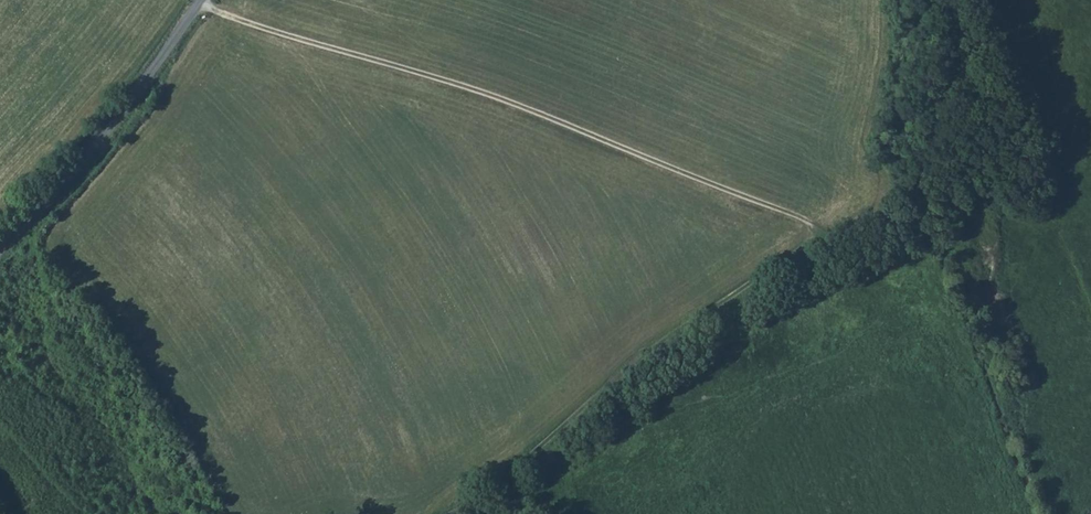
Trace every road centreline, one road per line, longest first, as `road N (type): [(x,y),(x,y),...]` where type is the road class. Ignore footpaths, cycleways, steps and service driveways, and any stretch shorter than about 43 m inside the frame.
road 1 (track): [(201,2),(256,27),(474,91),(804,219),(817,229),(815,237)]
road 2 (track): [(448,513),(815,237)]
road 3 (unclassified): [(202,0),(97,145),(0,249)]

